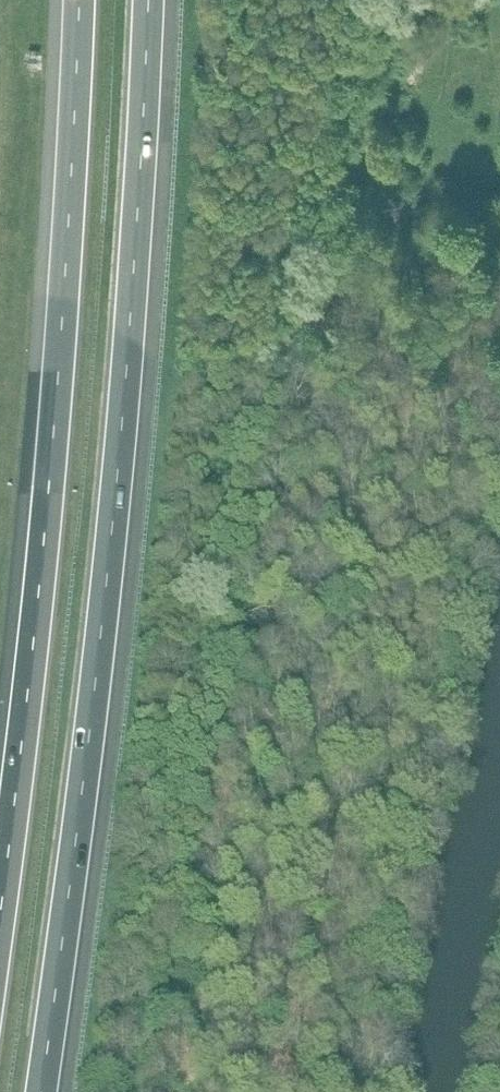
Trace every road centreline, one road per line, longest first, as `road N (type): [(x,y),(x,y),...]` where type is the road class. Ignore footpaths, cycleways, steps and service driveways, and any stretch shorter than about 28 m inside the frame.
road 1 (motorway): [(41,1091),(100,651),(133,301),(149,0)]
road 2 (motorway): [(80,0),(63,326),(0,907)]

